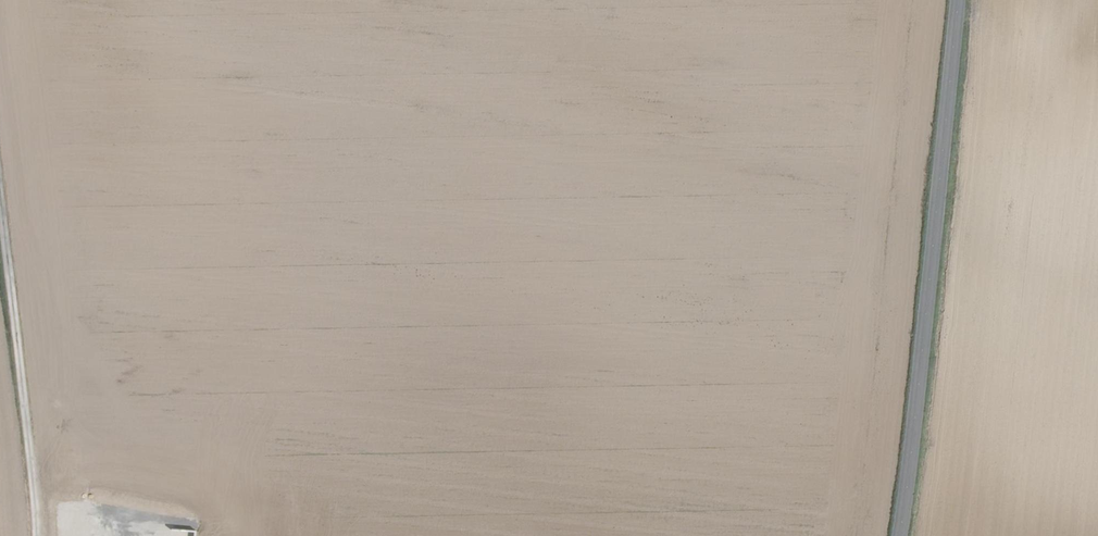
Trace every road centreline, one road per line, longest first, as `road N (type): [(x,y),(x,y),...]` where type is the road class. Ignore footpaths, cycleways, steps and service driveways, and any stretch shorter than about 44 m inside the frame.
road 1 (tertiary): [(952,0),(893,535)]

